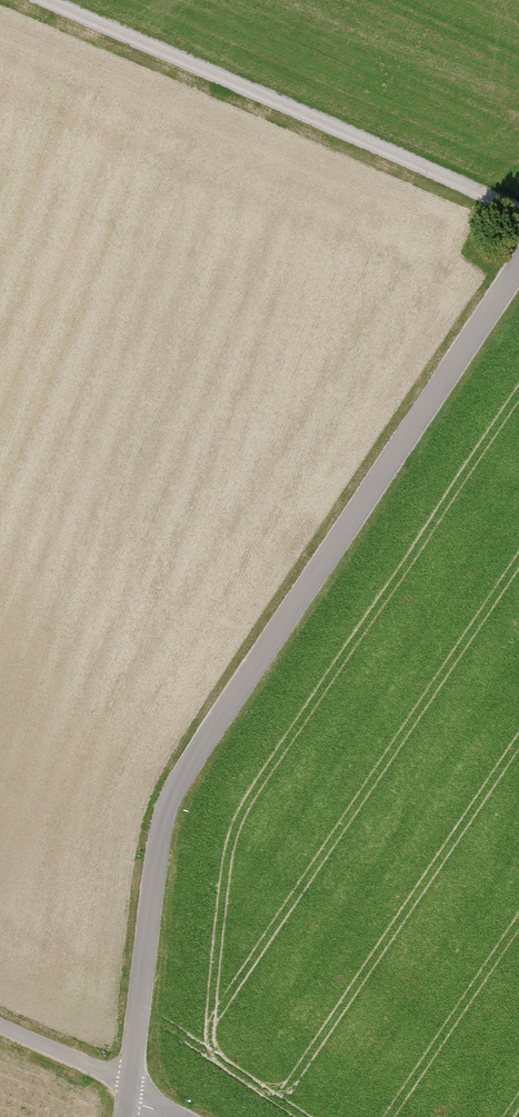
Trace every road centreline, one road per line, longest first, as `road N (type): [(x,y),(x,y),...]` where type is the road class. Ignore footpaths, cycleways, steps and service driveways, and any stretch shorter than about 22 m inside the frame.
road 1 (unclassified): [(518,268),(168,807),(125,1116)]
road 2 (track): [(518,210),(38,0)]
road 3 (track): [(173,1116),(140,1105),(118,1077),(0,1027)]

